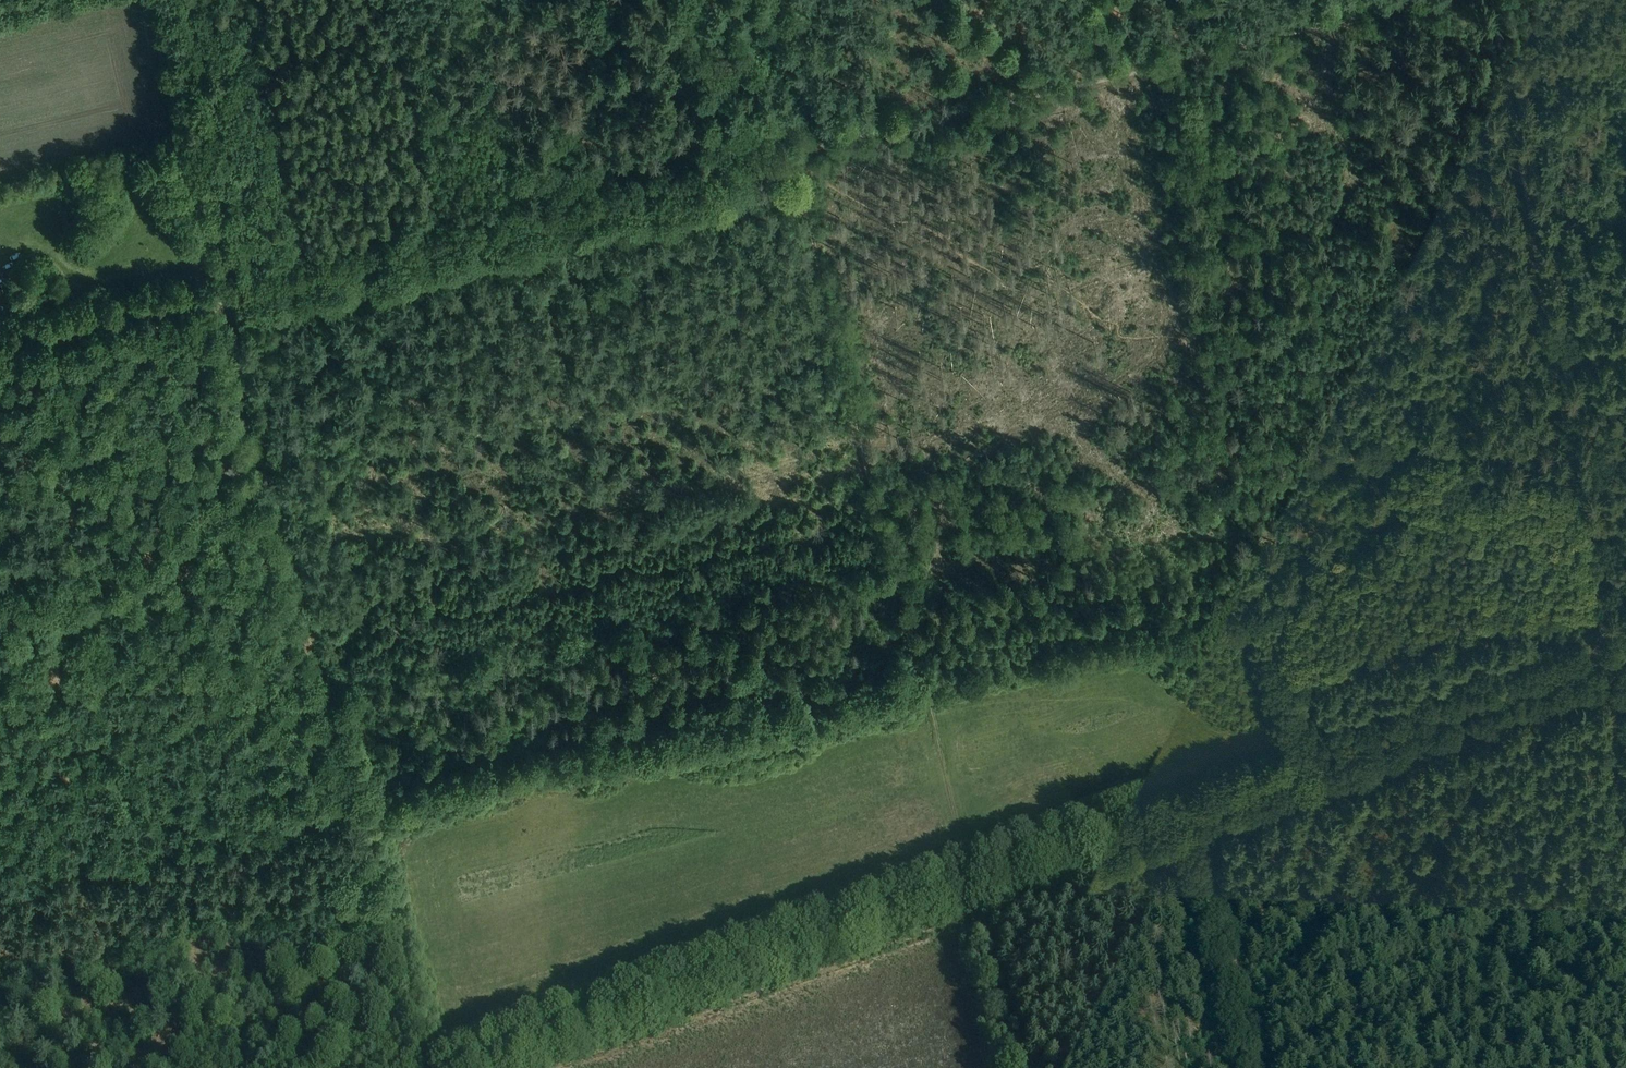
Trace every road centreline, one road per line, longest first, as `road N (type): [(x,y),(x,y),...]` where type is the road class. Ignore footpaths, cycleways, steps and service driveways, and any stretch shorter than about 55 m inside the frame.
road 1 (track): [(1010,1067),(795,186)]
road 2 (tertiary): [(0,669),(167,570),(216,507),(242,435),(241,367),(150,0)]
road 3 (track): [(1176,810),(453,1067)]
road 4 (track): [(1429,0),(787,154)]
road 5 (track): [(787,154),(242,285)]
road 6 (track): [(1602,649),(1532,245)]
road 7 (track): [(1240,1067),(1176,810)]
road 8 (track): [(1392,731),(1591,657),(1625,630)]
road 9 (track): [(1244,587),(1188,344)]
road 10 (track): [(1487,0),(1532,245)]
road 11 (track): [(242,285),(0,342)]
road 12 (track): [(750,0),(787,154)]
road 13 (track): [(1176,810),(1307,762)]

